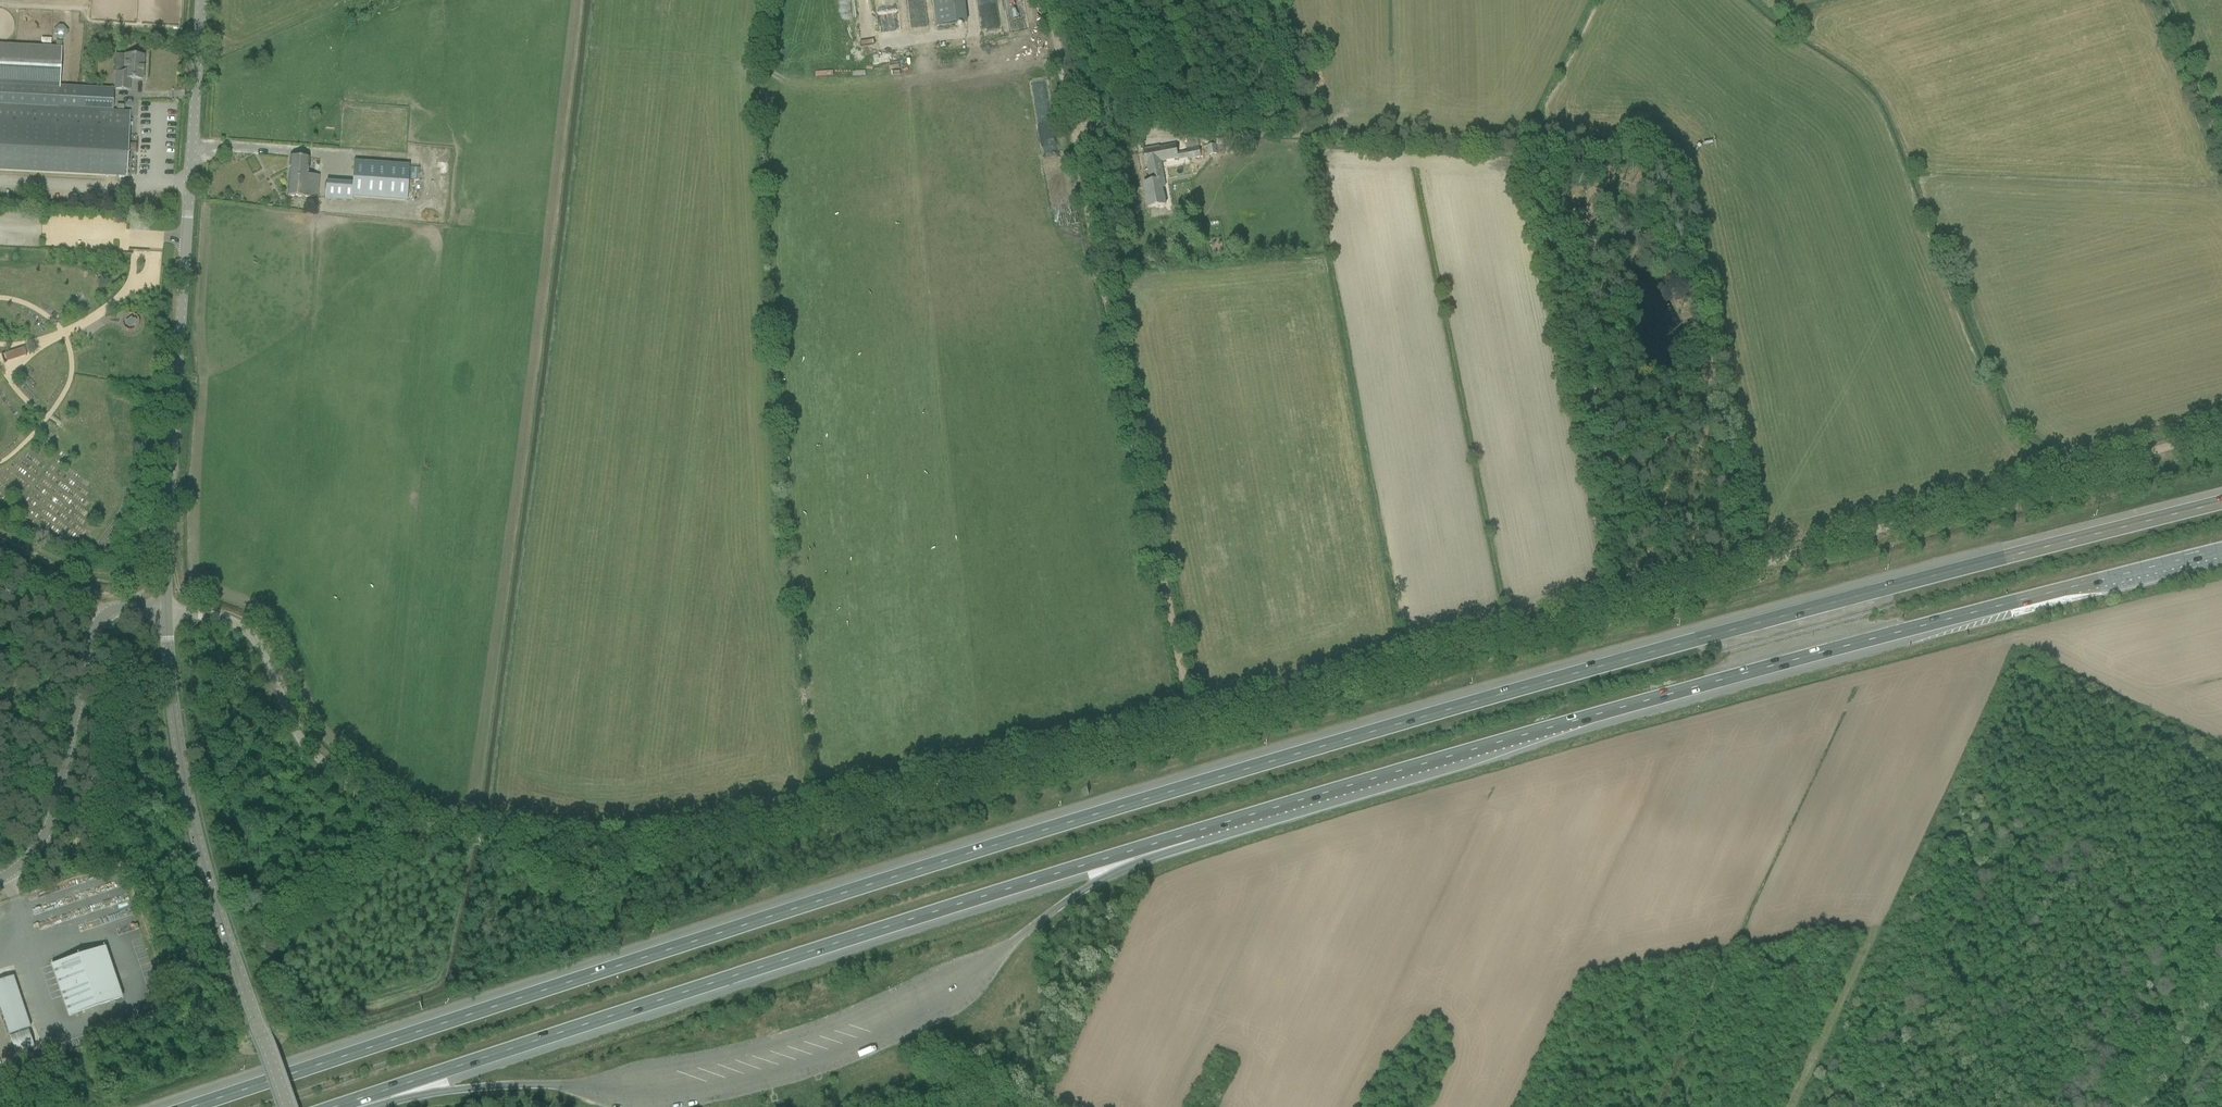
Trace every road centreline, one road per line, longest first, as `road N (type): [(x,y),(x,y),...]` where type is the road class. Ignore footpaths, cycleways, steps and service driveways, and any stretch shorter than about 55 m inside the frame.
road 1 (motorway): [(2221,503),(1736,628),(1252,767),(198,1106)]
road 2 (motorway): [(1149,846),(1569,722),(2221,550)]
road 3 (track): [(1194,726),(2221,432)]
road 4 (motorway): [(344,1104),(1149,846)]
road 5 (track): [(497,842),(613,854),(648,849),(1194,726)]
road 6 (tertiary): [(200,0),(166,611)]
road 7 (track): [(1074,126),(1194,726)]
road 8 (unclassified): [(166,611),(188,804),(286,1106)]
road 9 (unclassified): [(497,842),(417,823),(324,766),(246,630),(225,619),(166,611)]
road 10 (tertiary): [(166,611),(114,608),(93,627),(51,814),(24,861),(0,878)]
road 11 (track): [(1209,135),(1512,145)]
road 12 (unclassified): [(1047,0),(1074,126),(1209,135)]
road 13 (motorway): [(344,1104),(580,1087)]
road 14 (track): [(1792,1106),(1872,940)]
road 15 (track): [(2221,161),(2161,0)]
road 16 (motorway): [(1014,943),(1149,846)]

